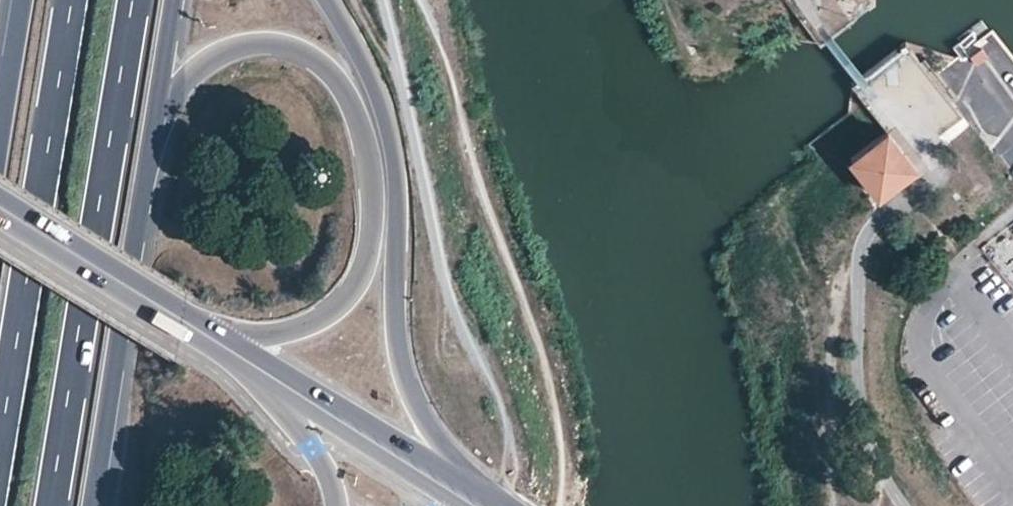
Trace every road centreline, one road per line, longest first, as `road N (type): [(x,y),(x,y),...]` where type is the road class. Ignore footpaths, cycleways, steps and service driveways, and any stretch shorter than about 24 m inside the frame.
road 1 (primary): [(149,137),(188,75),(237,45),(282,42),(316,55),(360,109),(372,249),(358,284),(328,312),(291,329),(221,340)]
road 2 (primary): [(482,505),(414,391),(395,315),(389,158),(373,89),(326,0)]
road 3 (track): [(501,505),(511,477),(508,430),(492,374),(455,308),(385,0)]
road 4 (primary): [(49,505),(132,0)]
road 5 (primary): [(70,0),(0,441)]
road 6 (primary): [(95,505),(149,137)]
road 7 (secondary): [(0,205),(221,340)]
road 8 (secondary): [(282,381),(481,505)]
road 9 (primary): [(23,0),(0,155)]
road 10 (primary): [(149,137),(172,0)]
road 11 (primary): [(282,381),(323,465),(333,505)]

